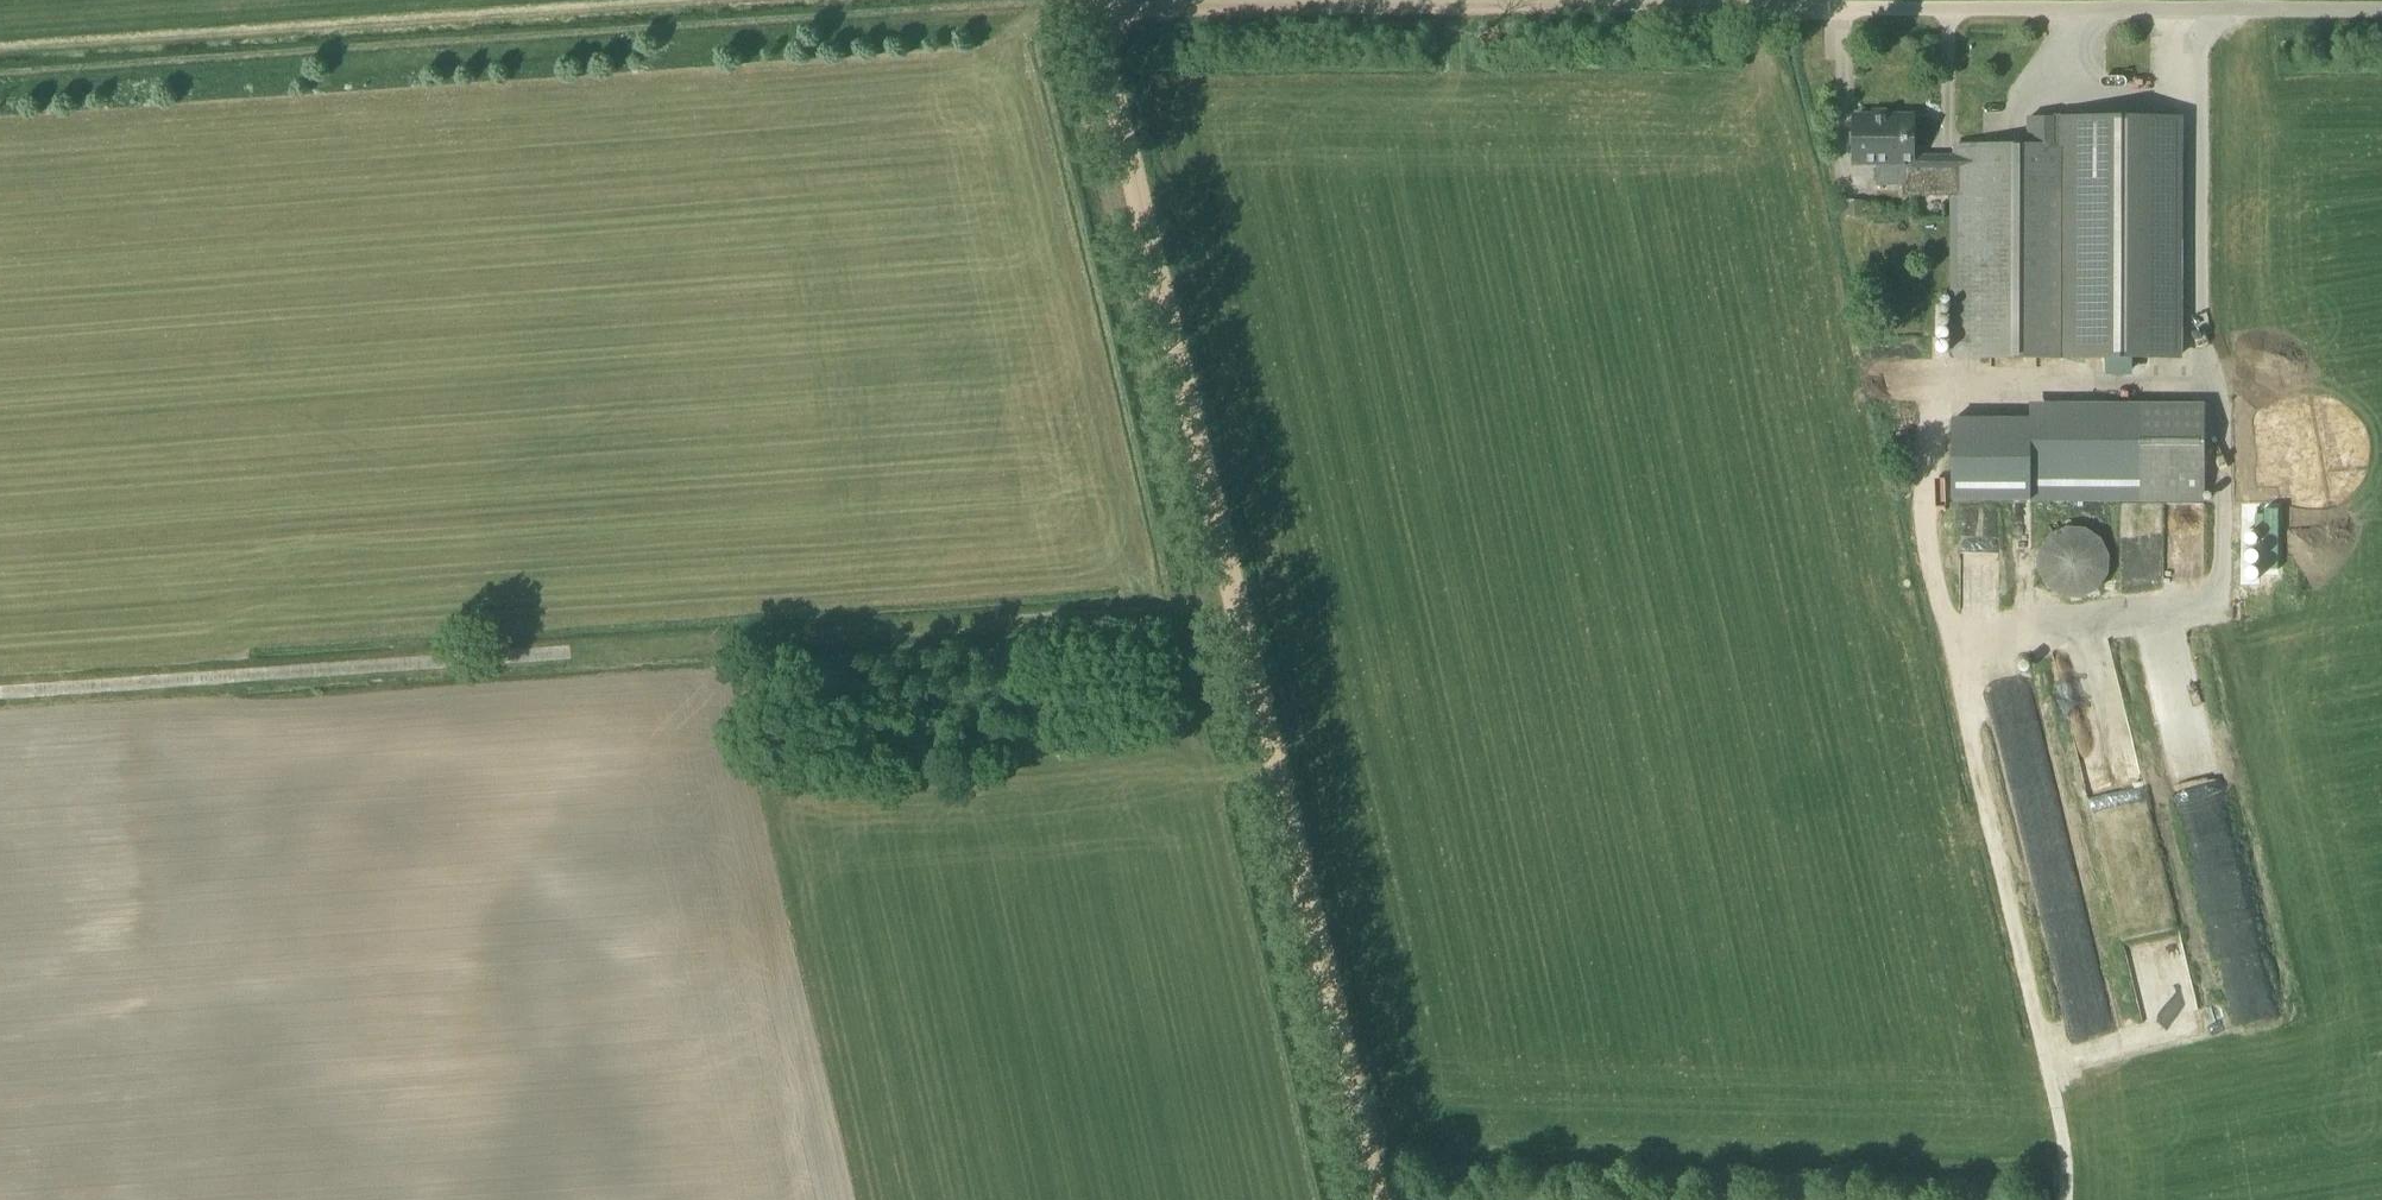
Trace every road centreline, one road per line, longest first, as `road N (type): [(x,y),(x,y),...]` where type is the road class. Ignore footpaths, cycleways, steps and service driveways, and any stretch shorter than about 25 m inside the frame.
road 1 (track): [(1093,1),(1375,1199)]
road 2 (track): [(1780,10),(1093,1)]
road 3 (unclassified): [(2381,11),(1780,10)]

